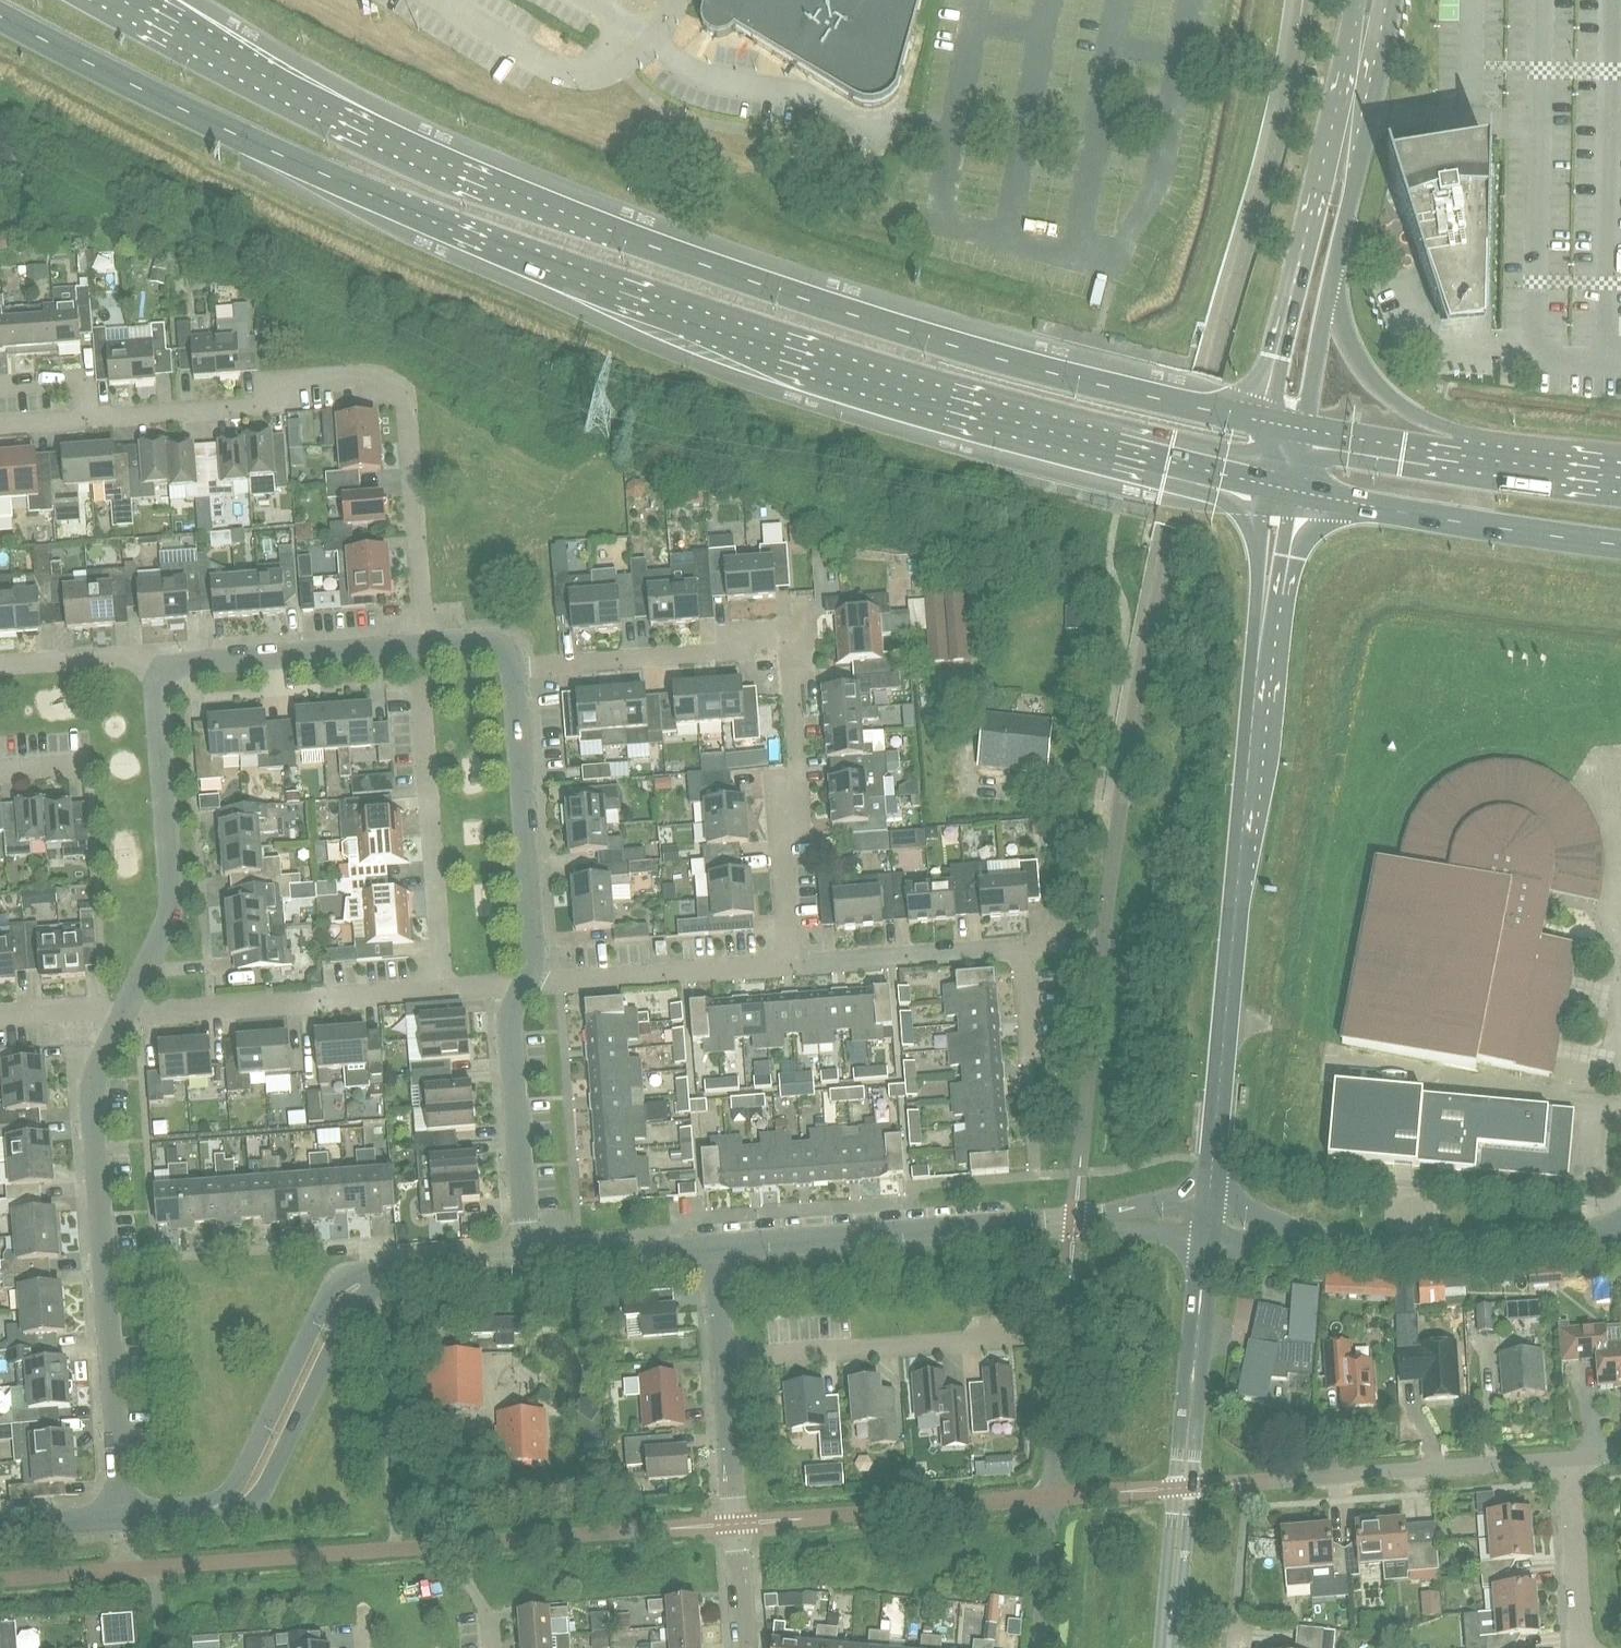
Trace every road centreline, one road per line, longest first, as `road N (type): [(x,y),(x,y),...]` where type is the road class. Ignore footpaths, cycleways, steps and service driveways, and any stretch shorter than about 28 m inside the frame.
road 1 (primary): [(0,16),(202,117),(516,257),(864,379),(1259,484)]
road 2 (primary): [(1261,422),(1021,365),(790,295),(548,206),(337,117),(122,0)]
road 3 (residential): [(790,964),(784,809),(801,770),(798,651),(774,642),(518,665)]
road 4 (residential): [(425,642),(410,409),(397,396),(367,391),(87,415)]
road 5 (residential): [(124,1010),(87,1085),(122,1521)]
road 6 (unclassified): [(711,1248),(1087,1219),(1208,1219)]
road 7 (unclassified): [(1355,0),(1261,422)]
road 8 (residential): [(1169,1647),(1208,1219)]
road 9 (residential): [(1259,484),(1238,912)]
road 10 (residential): [(1238,912),(1298,492)]
road 11 (unclassified): [(1208,1219),(1308,1242),(1375,1246),(1620,1229)]
road 12 (residential): [(1215,1486),(1570,1459)]
road 13 (residential): [(160,667),(170,908),(124,1010)]
road 14 (primary): [(1298,492),(1620,544)]
road 15 (residential): [(124,1010),(438,982)]
road 16 (unclassified): [(206,1513),(237,1513),(259,1499),(353,1306),(380,1273)]
road 17 (residential): [(542,977),(518,665)]
road 18 (residential): [(438,982),(424,720),(418,700),(391,691)]
road 19 (unclassified): [(206,1513),(237,1482),(329,1293),(354,1275),(380,1273)]
road 20 (residential): [(1208,1219),(1238,912)]
road 21 (unclassified): [(1328,296),(1394,0)]
road 22 (unclassified): [(722,1360),(1023,1339)]
road 23 (primary): [(1555,469),(1410,412),(1359,361),(1328,296)]
road 24 (residential): [(531,1261),(513,1024),(542,977)]
road 25 (unclassified): [(743,1647),(722,1360)]
road 26 (residential): [(425,642),(160,667)]
road 27 (primary): [(1555,469),(1305,430)]
road 28 (residential): [(542,977),(790,964)]
road 29 (residential): [(790,964),(1027,947)]
road 30 (residential): [(1583,1647),(1570,1459)]
road 31 (unclassified): [(531,1261),(711,1248)]
road 32 (residential): [(160,667),(126,657),(0,667)]
road 33 (unclassified): [(380,1273),(531,1261)]
road 34 (residential): [(1027,947),(1055,944),(1068,831)]
road 35 (unclassified): [(1305,430),(1328,296)]
road 36 (residential): [(87,415),(85,376),(0,382)]
road 37 (residential): [(0,1018),(124,1010)]
road 38 (unclassified): [(122,1521),(0,1529)]

